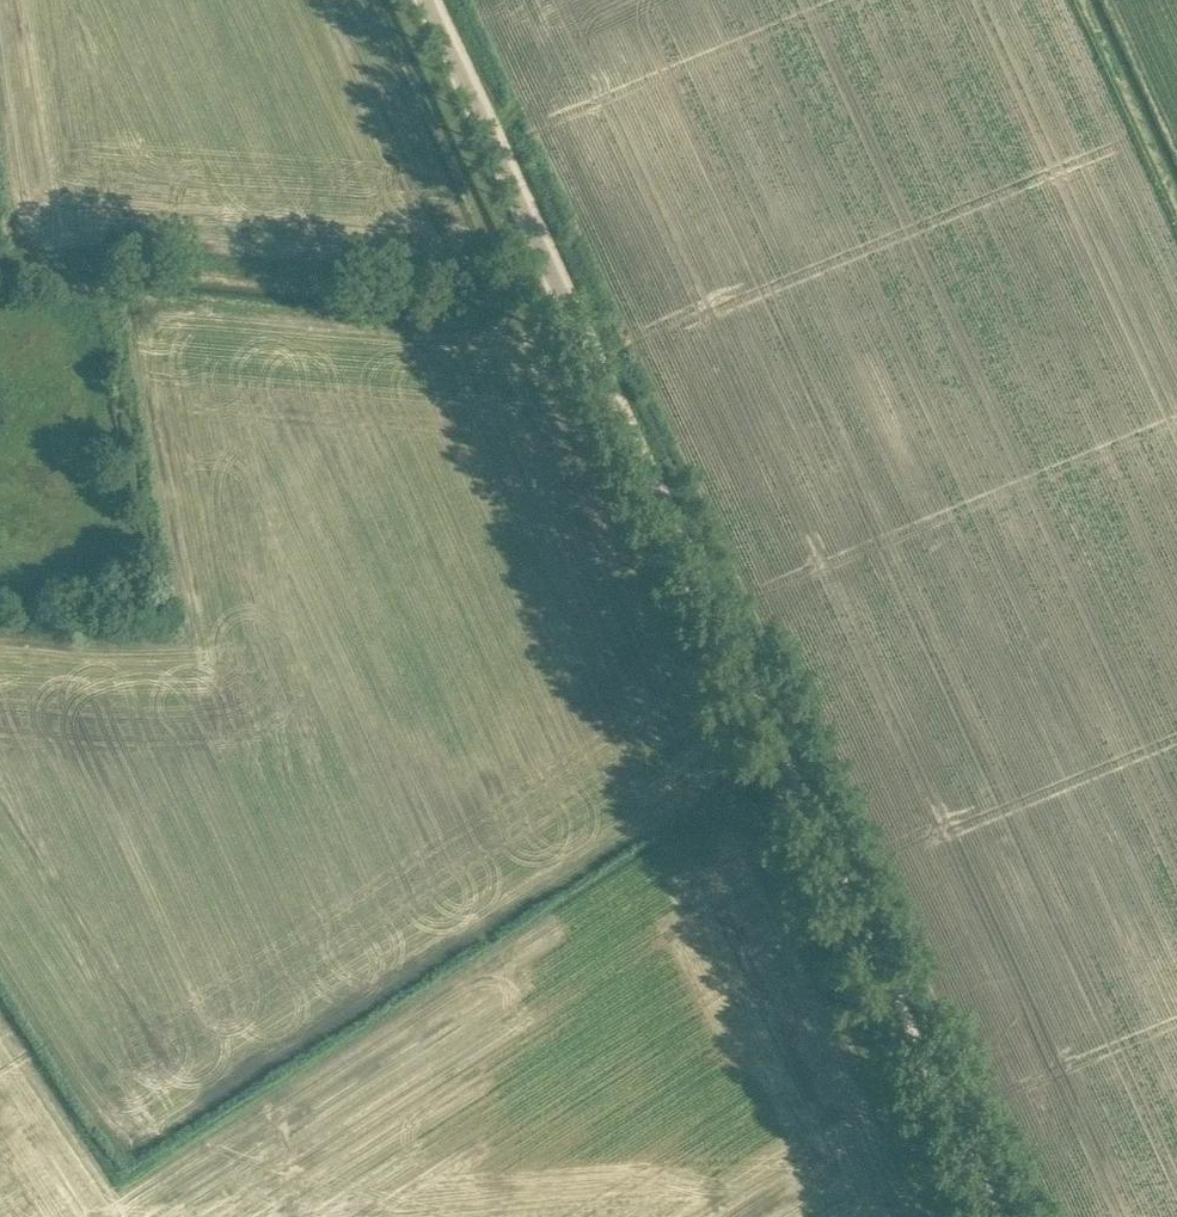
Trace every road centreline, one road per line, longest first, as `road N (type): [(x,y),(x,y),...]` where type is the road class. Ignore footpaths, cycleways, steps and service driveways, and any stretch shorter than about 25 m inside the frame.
road 1 (unclassified): [(1004,1216),(451,0)]

